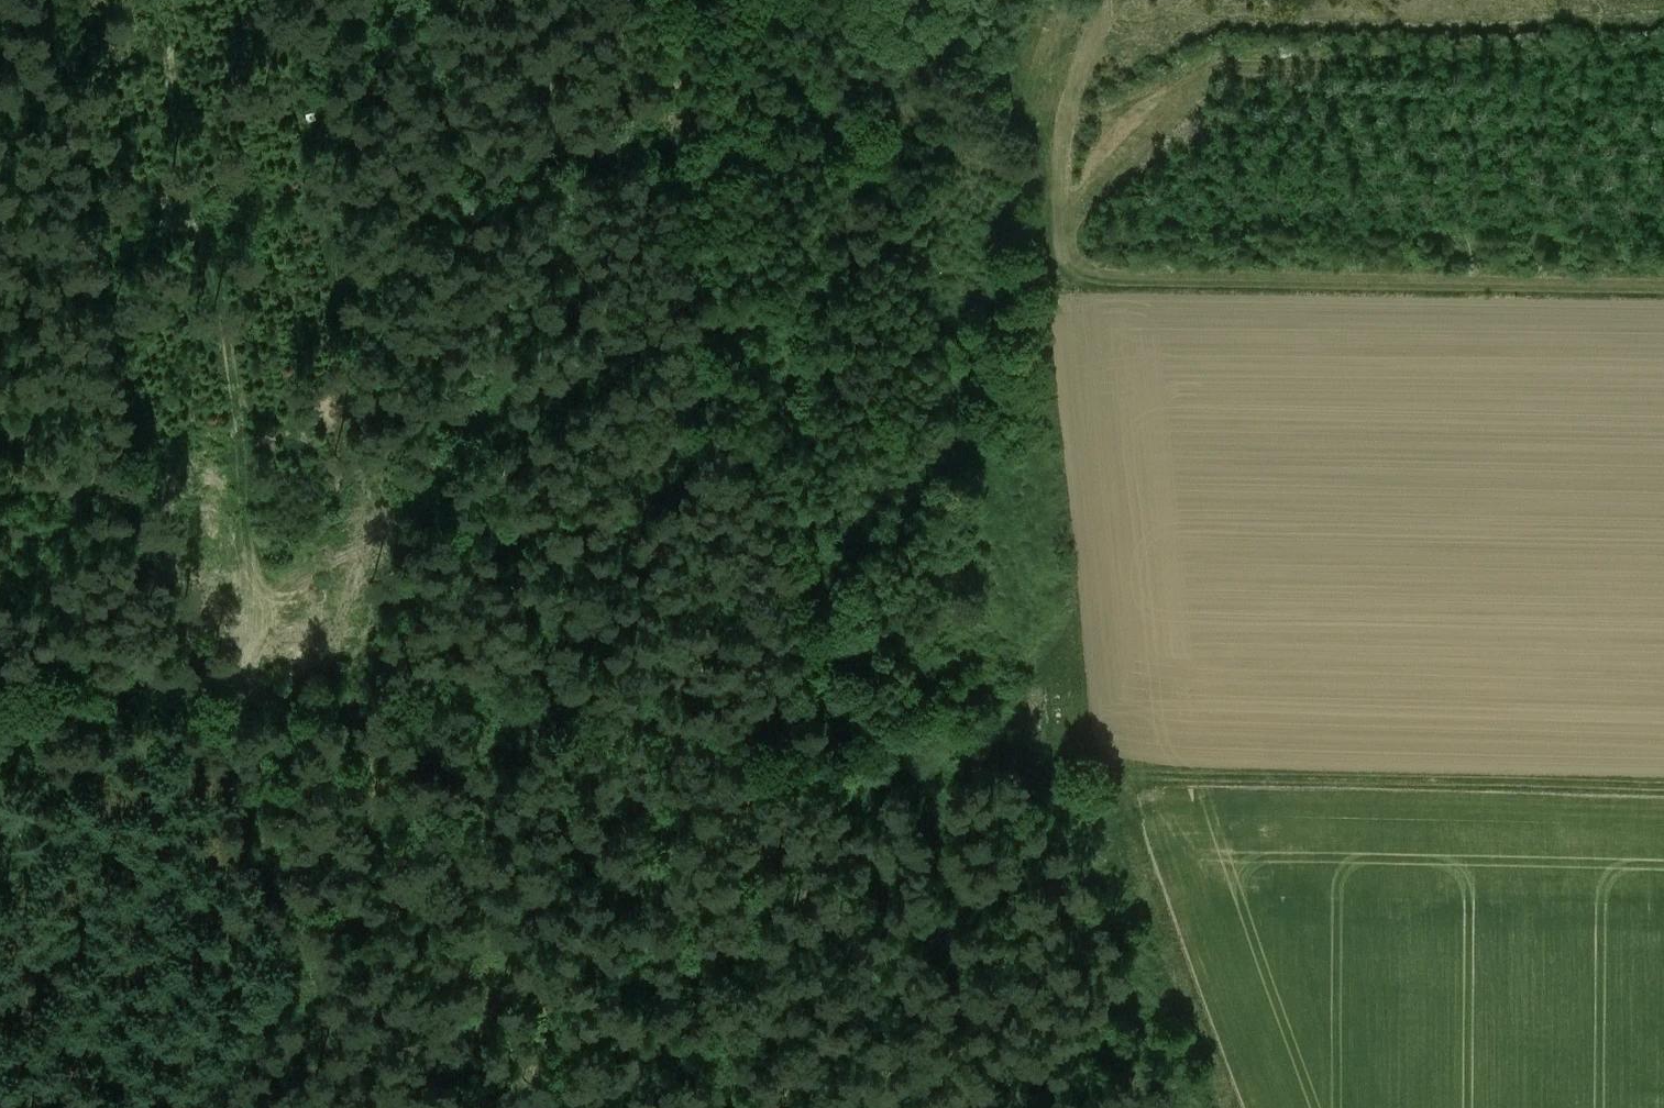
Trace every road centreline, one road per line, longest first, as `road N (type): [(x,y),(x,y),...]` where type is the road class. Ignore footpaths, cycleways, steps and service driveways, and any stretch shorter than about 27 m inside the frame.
road 1 (track): [(1663,786),(1086,780)]
road 2 (track): [(272,686),(0,666)]

